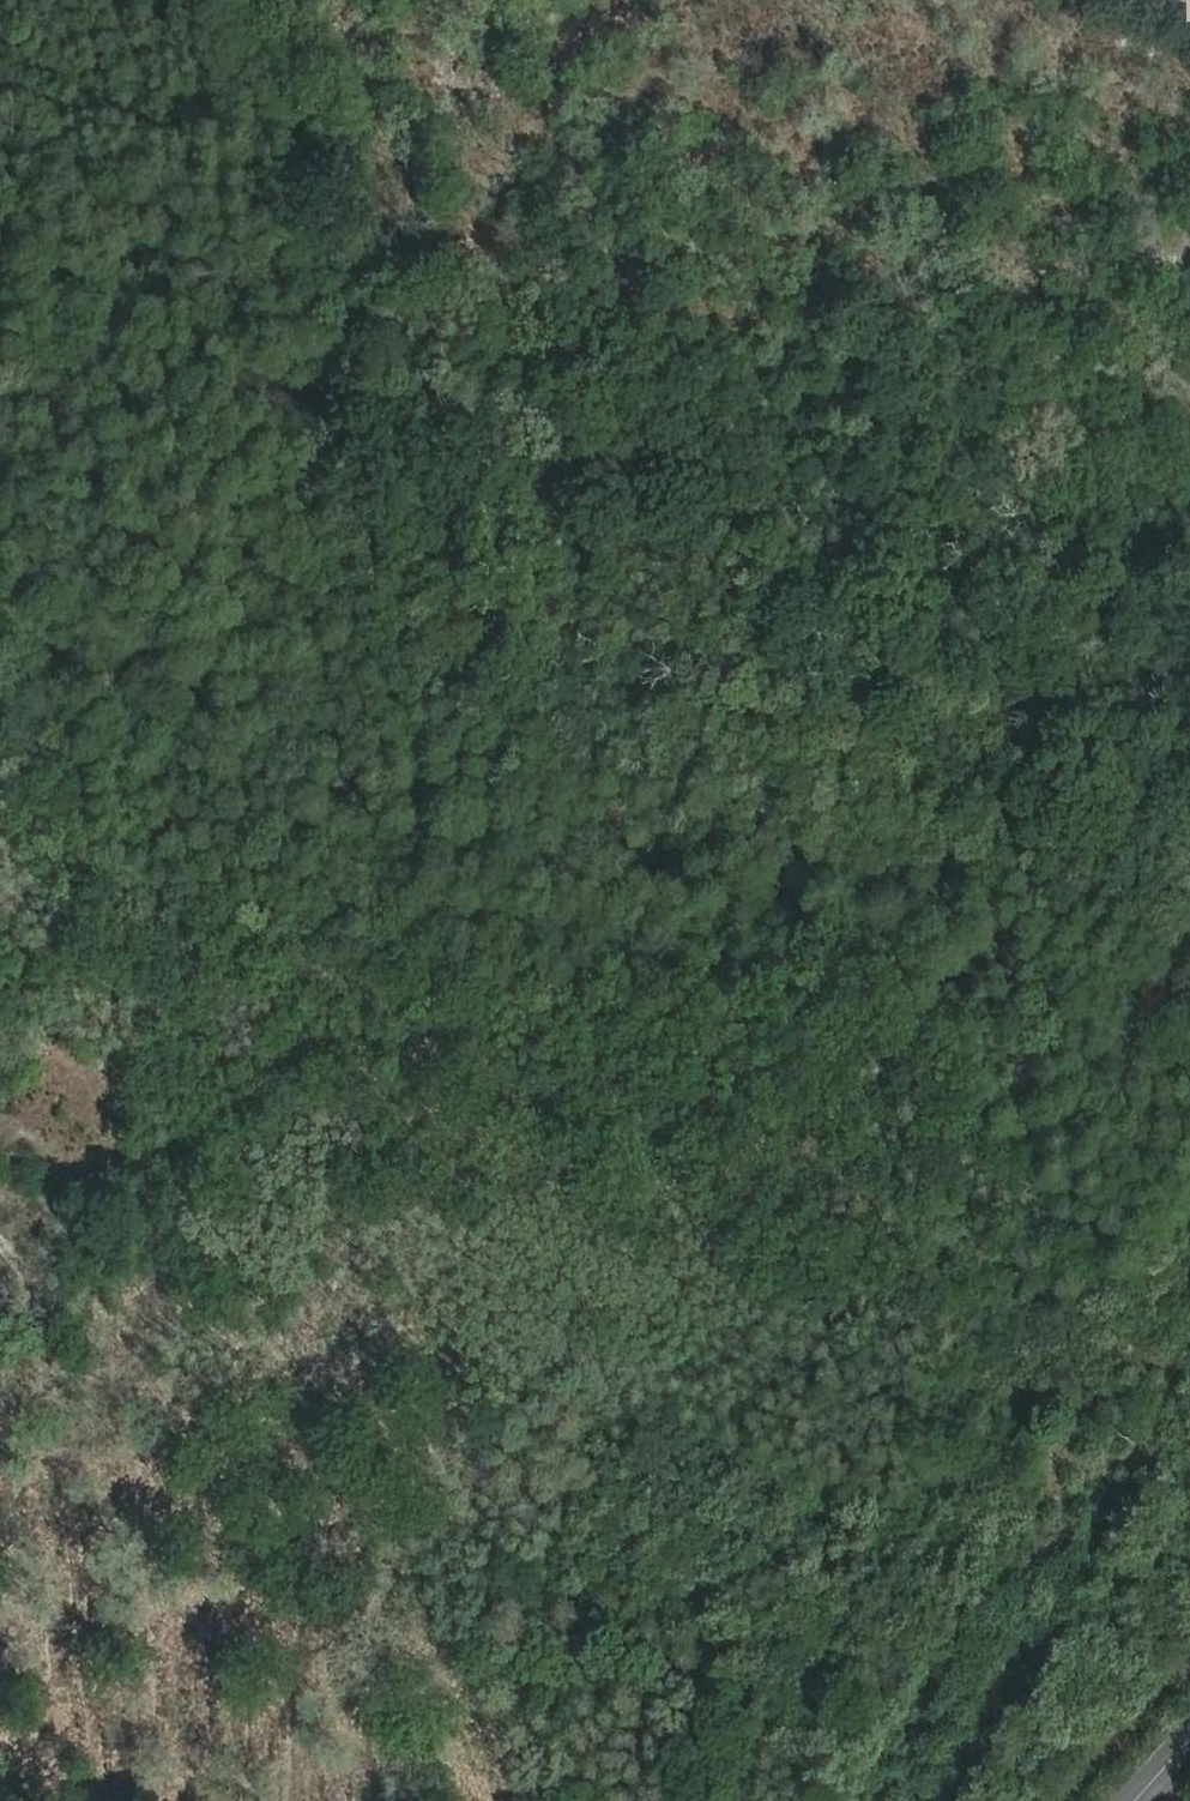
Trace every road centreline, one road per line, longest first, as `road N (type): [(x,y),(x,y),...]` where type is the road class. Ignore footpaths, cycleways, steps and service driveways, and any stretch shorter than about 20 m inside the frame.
road 1 (track): [(1189,1652),(1048,1800)]

